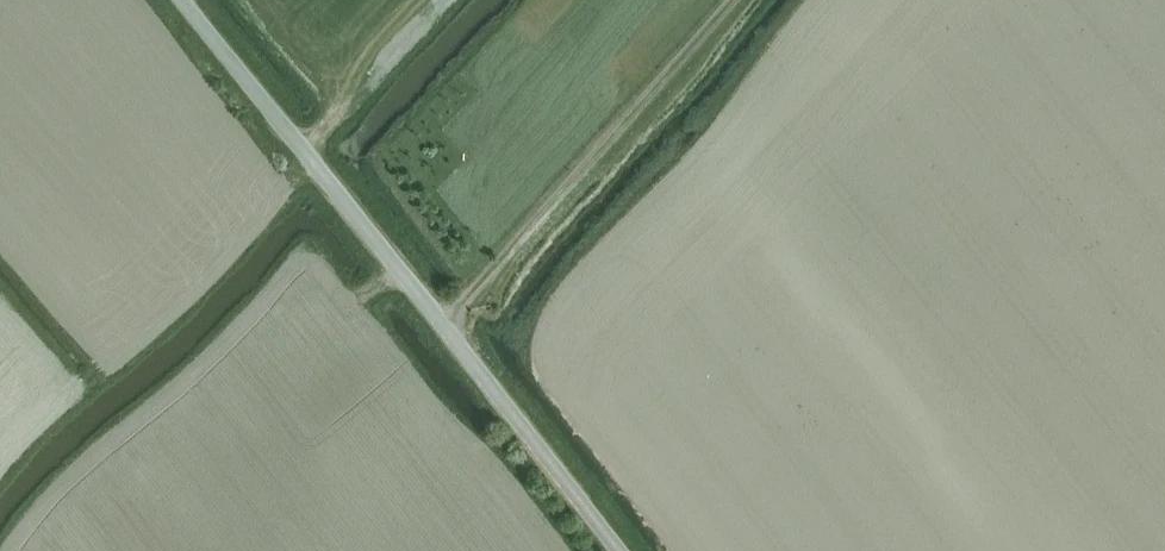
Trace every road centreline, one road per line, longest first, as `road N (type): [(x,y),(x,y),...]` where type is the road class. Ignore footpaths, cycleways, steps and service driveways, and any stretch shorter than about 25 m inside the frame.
road 1 (unclassified): [(621,550),(187,0)]

